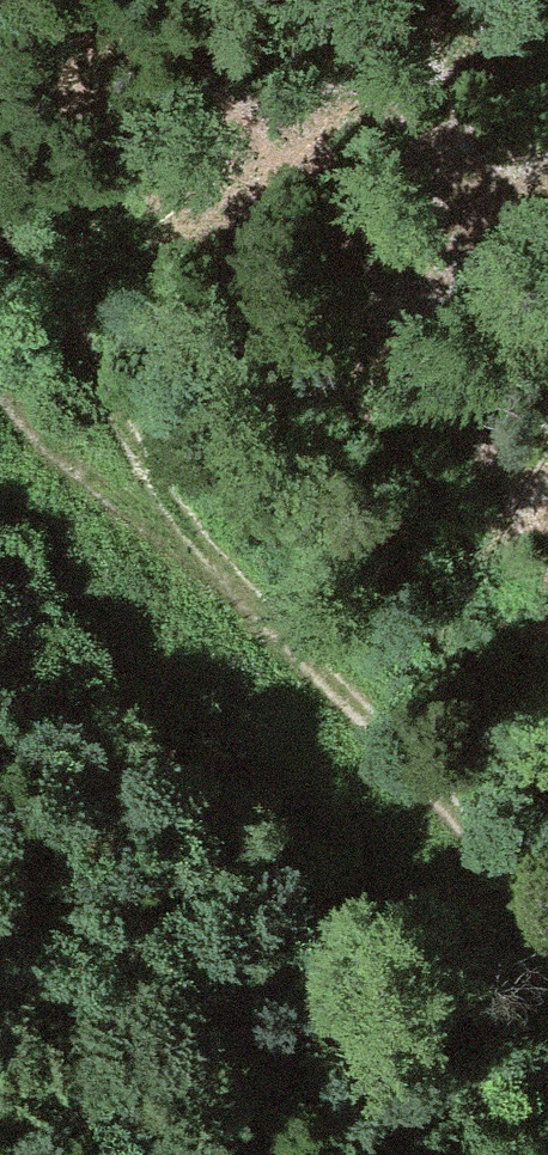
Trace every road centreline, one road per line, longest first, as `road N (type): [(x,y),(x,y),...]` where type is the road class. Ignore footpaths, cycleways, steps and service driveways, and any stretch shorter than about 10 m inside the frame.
road 1 (track): [(0,397),(227,595),(547,928)]
road 2 (track): [(0,200),(227,595)]
road 3 (track): [(410,786),(401,1062),(414,1154)]

